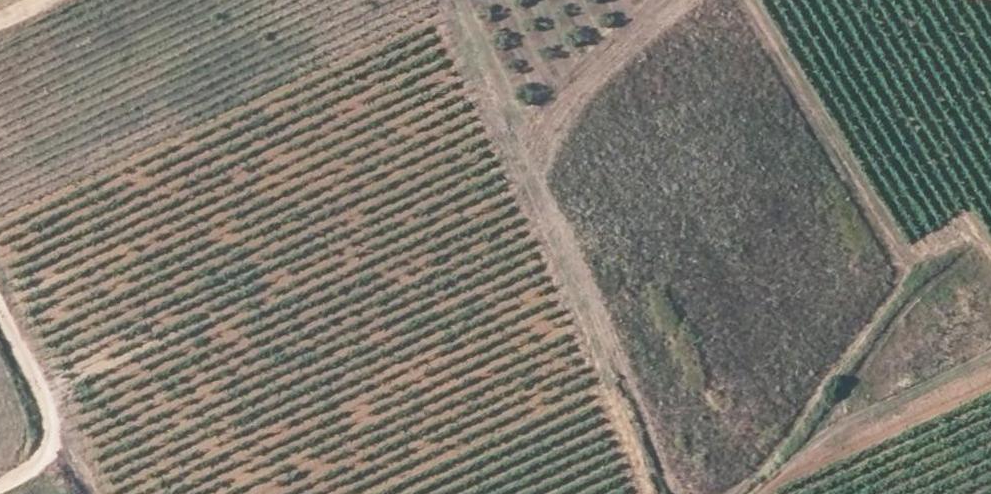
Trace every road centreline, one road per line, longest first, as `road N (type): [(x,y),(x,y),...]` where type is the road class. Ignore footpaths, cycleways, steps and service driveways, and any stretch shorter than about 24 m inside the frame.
road 1 (track): [(0,318),(47,415),(49,447),(29,474),(0,489)]

